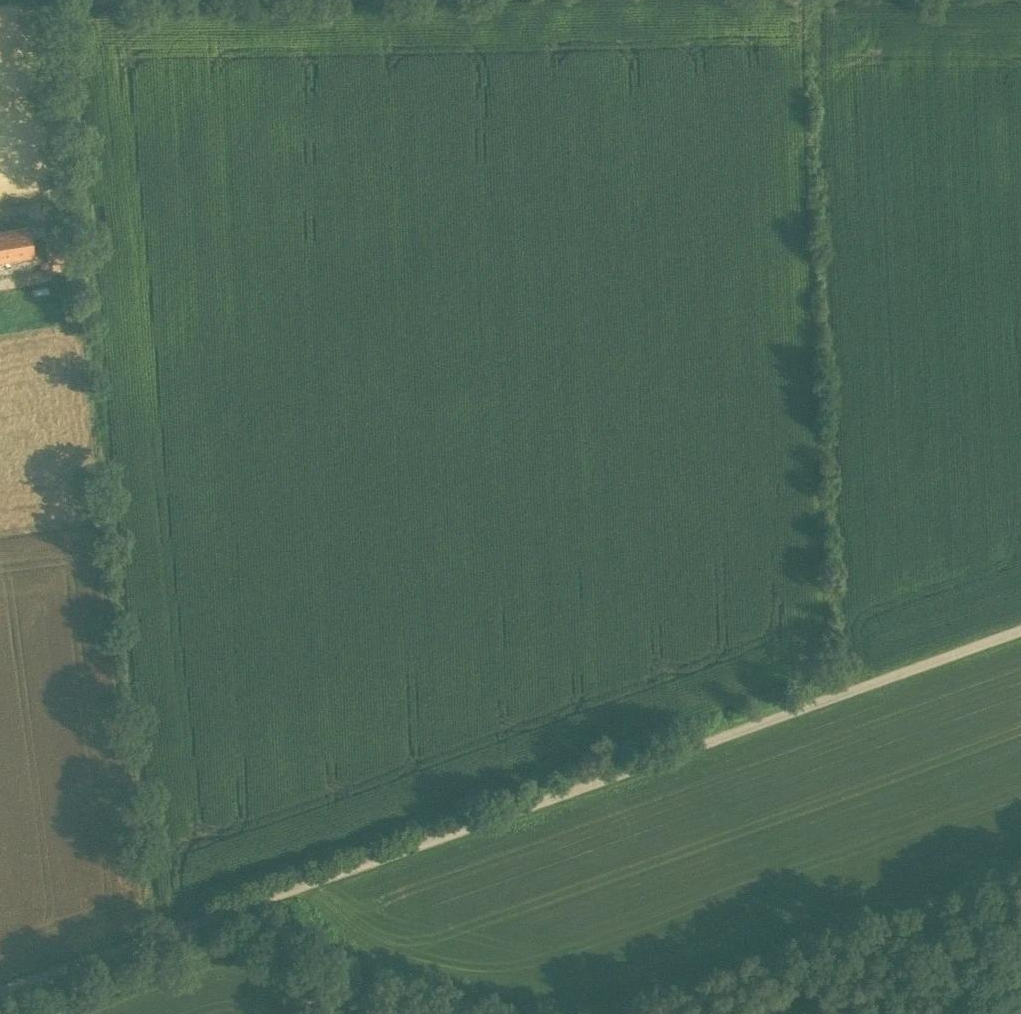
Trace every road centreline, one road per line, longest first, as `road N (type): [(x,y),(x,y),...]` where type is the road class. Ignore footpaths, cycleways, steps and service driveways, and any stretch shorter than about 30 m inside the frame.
road 1 (track): [(0,994),(1020,627)]

